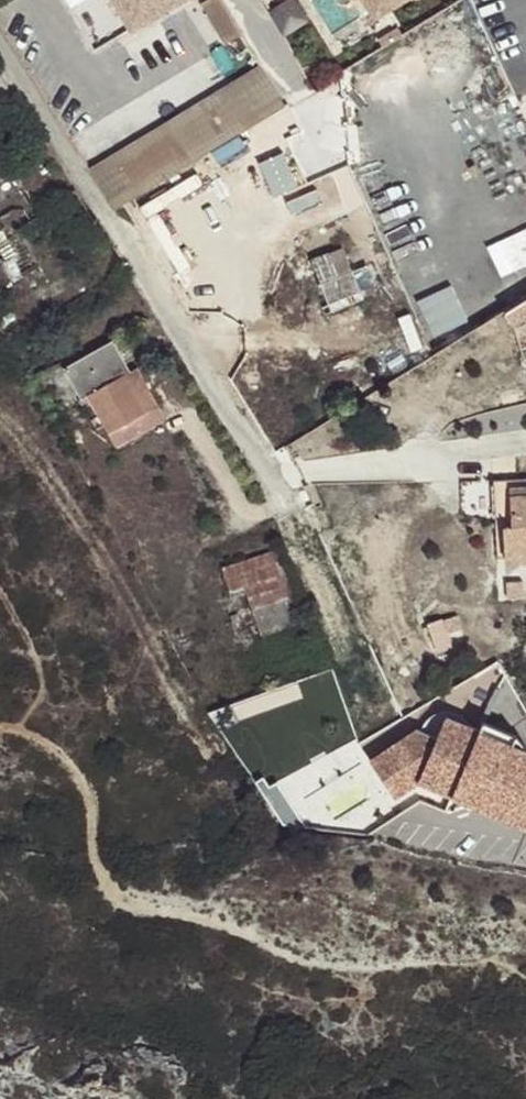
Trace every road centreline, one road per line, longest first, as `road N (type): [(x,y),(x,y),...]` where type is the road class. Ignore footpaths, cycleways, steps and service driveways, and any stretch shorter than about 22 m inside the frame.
road 1 (track): [(0,727),(89,770),(96,868),(107,896),(120,905),(181,907),(349,959),(461,954),(525,928)]
road 2 (residential): [(261,458),(0,46)]

